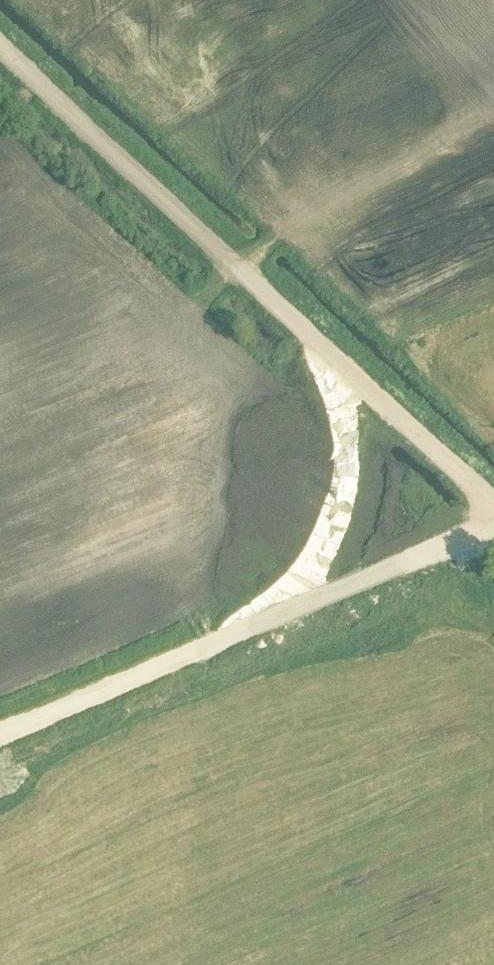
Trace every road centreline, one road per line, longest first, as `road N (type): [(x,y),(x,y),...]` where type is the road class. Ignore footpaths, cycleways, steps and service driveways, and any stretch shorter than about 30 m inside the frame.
road 1 (unclassified): [(0,42),(493,503)]
road 2 (track): [(493,519),(0,735)]

